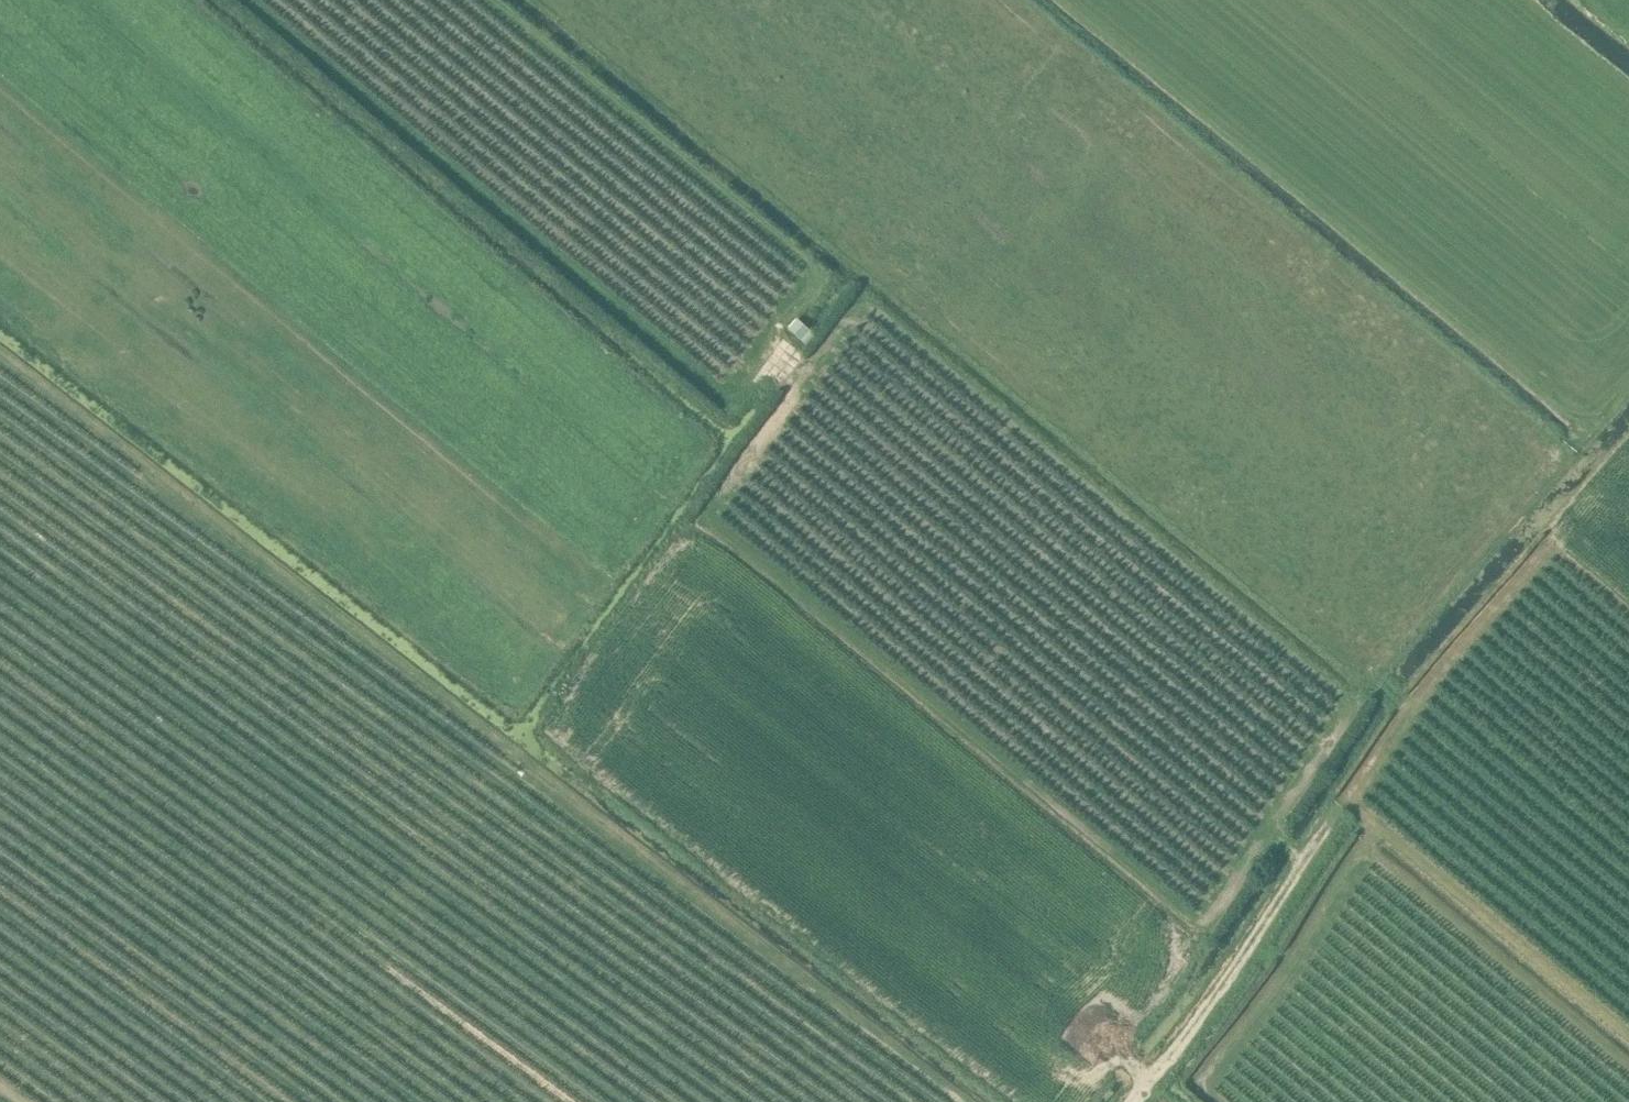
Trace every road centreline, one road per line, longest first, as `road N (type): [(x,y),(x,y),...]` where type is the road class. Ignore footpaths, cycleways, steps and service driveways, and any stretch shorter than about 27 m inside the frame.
road 1 (track): [(1137,1101),(1417,685),(1534,554)]

